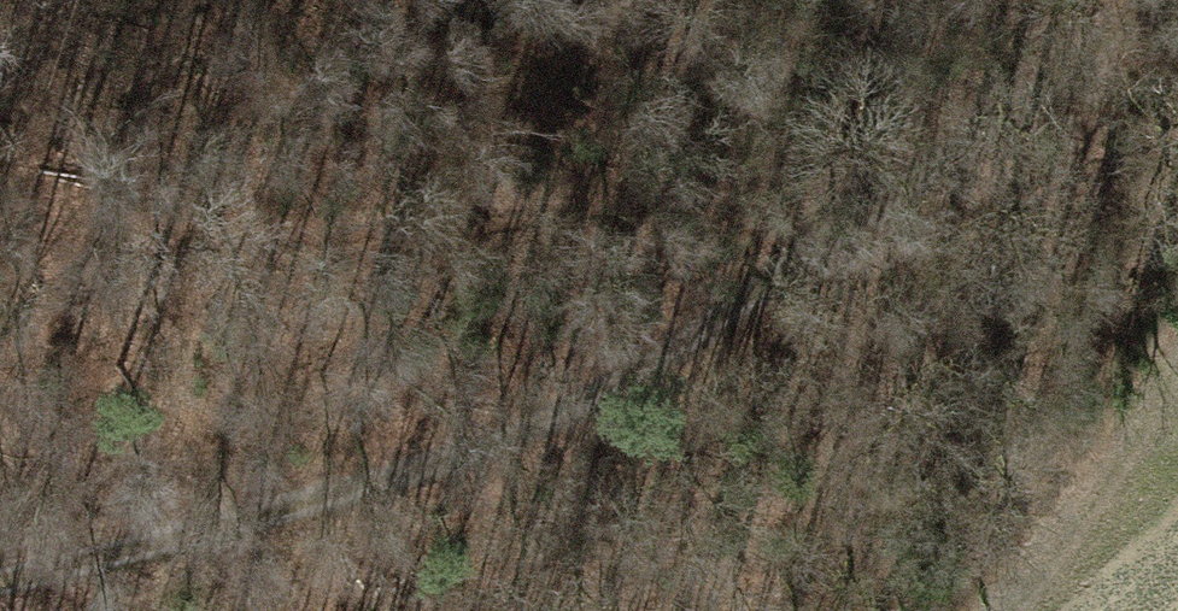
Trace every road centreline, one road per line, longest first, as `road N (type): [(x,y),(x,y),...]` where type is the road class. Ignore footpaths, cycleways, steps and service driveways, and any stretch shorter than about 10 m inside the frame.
road 1 (track): [(0,574),(571,409),(784,285),(1136,0)]
road 2 (track): [(0,218),(300,242),(941,158)]

